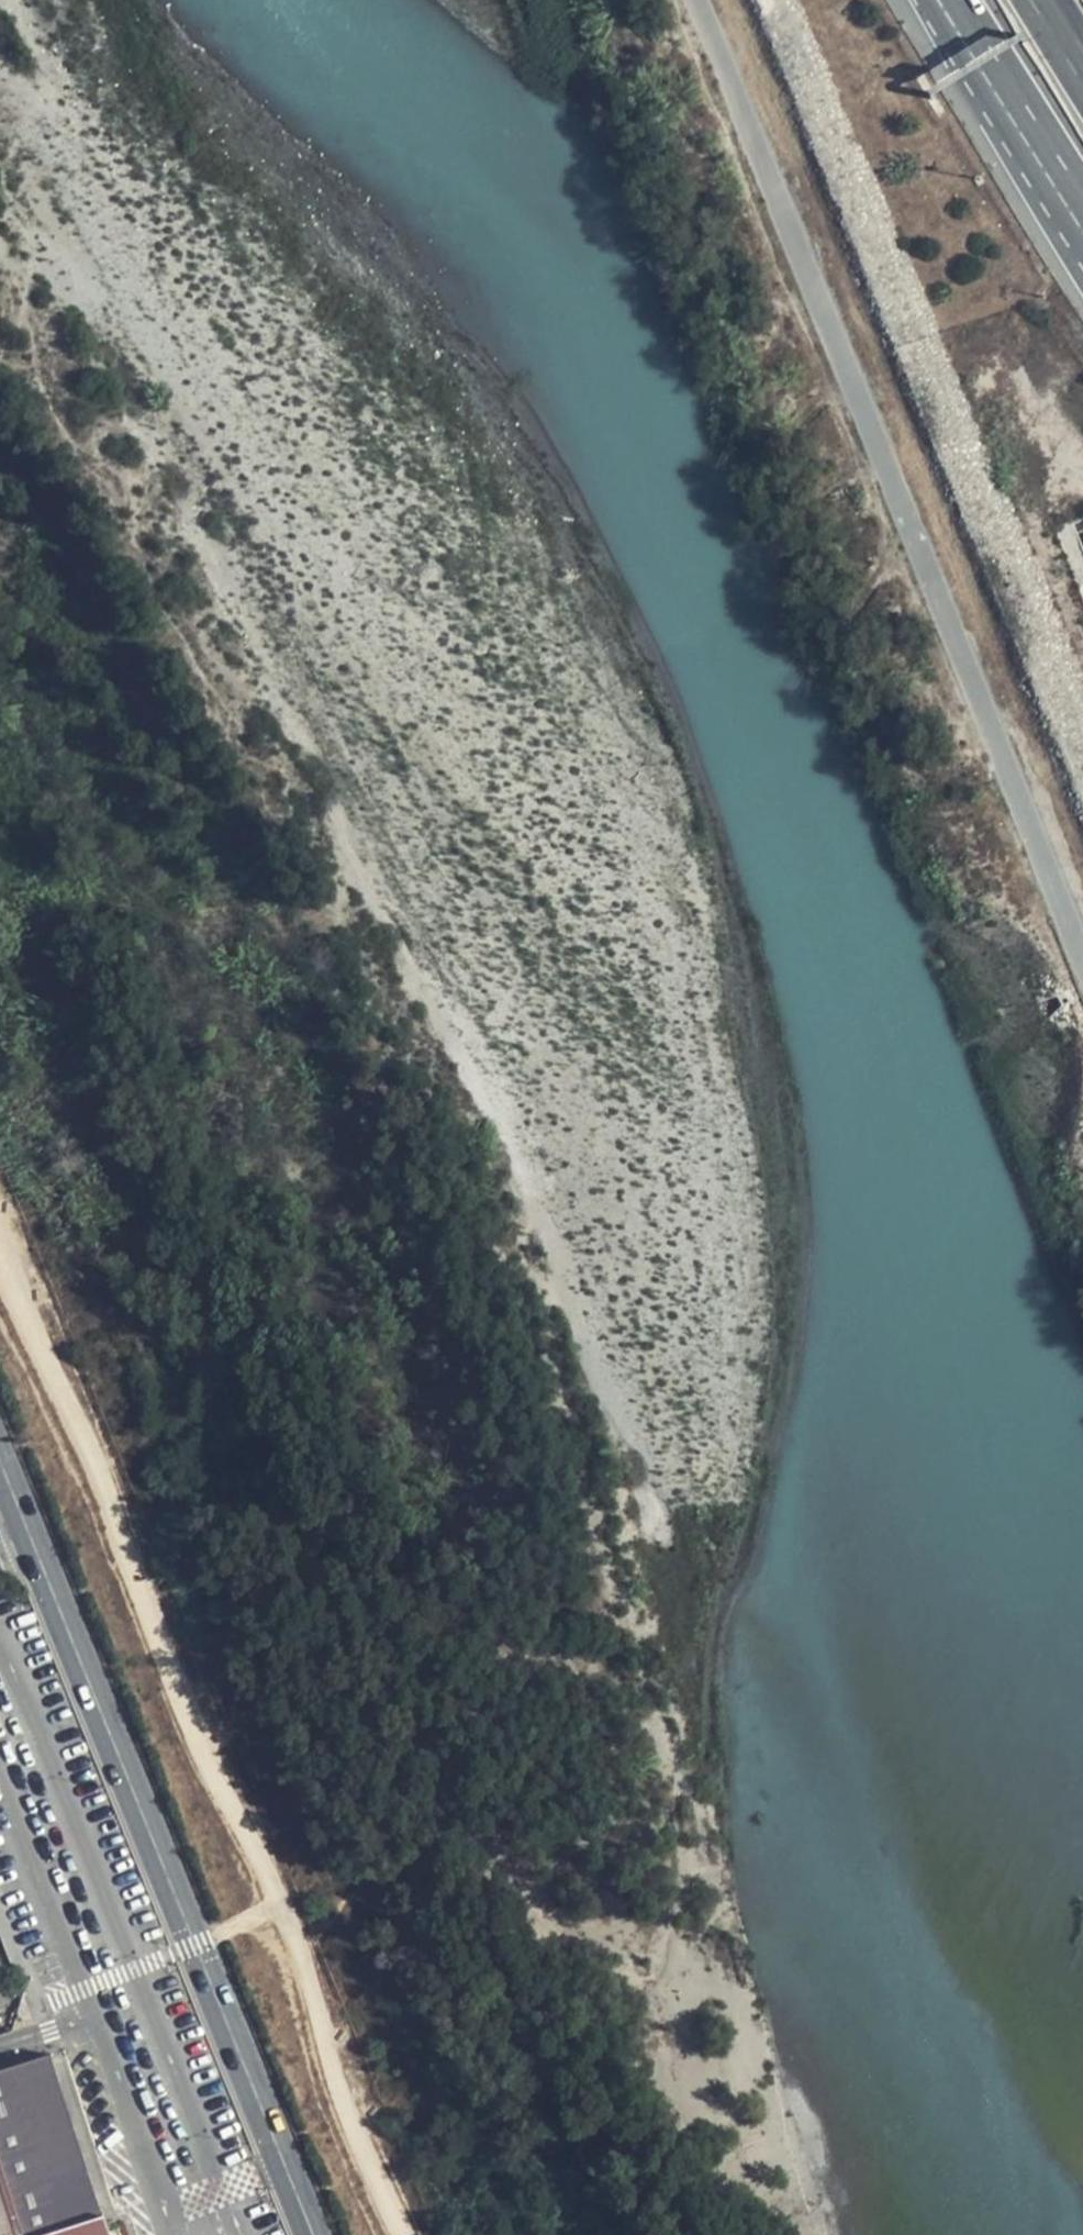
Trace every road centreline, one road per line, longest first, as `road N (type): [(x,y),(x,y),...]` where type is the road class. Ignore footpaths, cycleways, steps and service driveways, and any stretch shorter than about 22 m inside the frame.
road 1 (secondary): [(314,2234),(0,1456)]
road 2 (motorway): [(948,0),(1082,216)]

